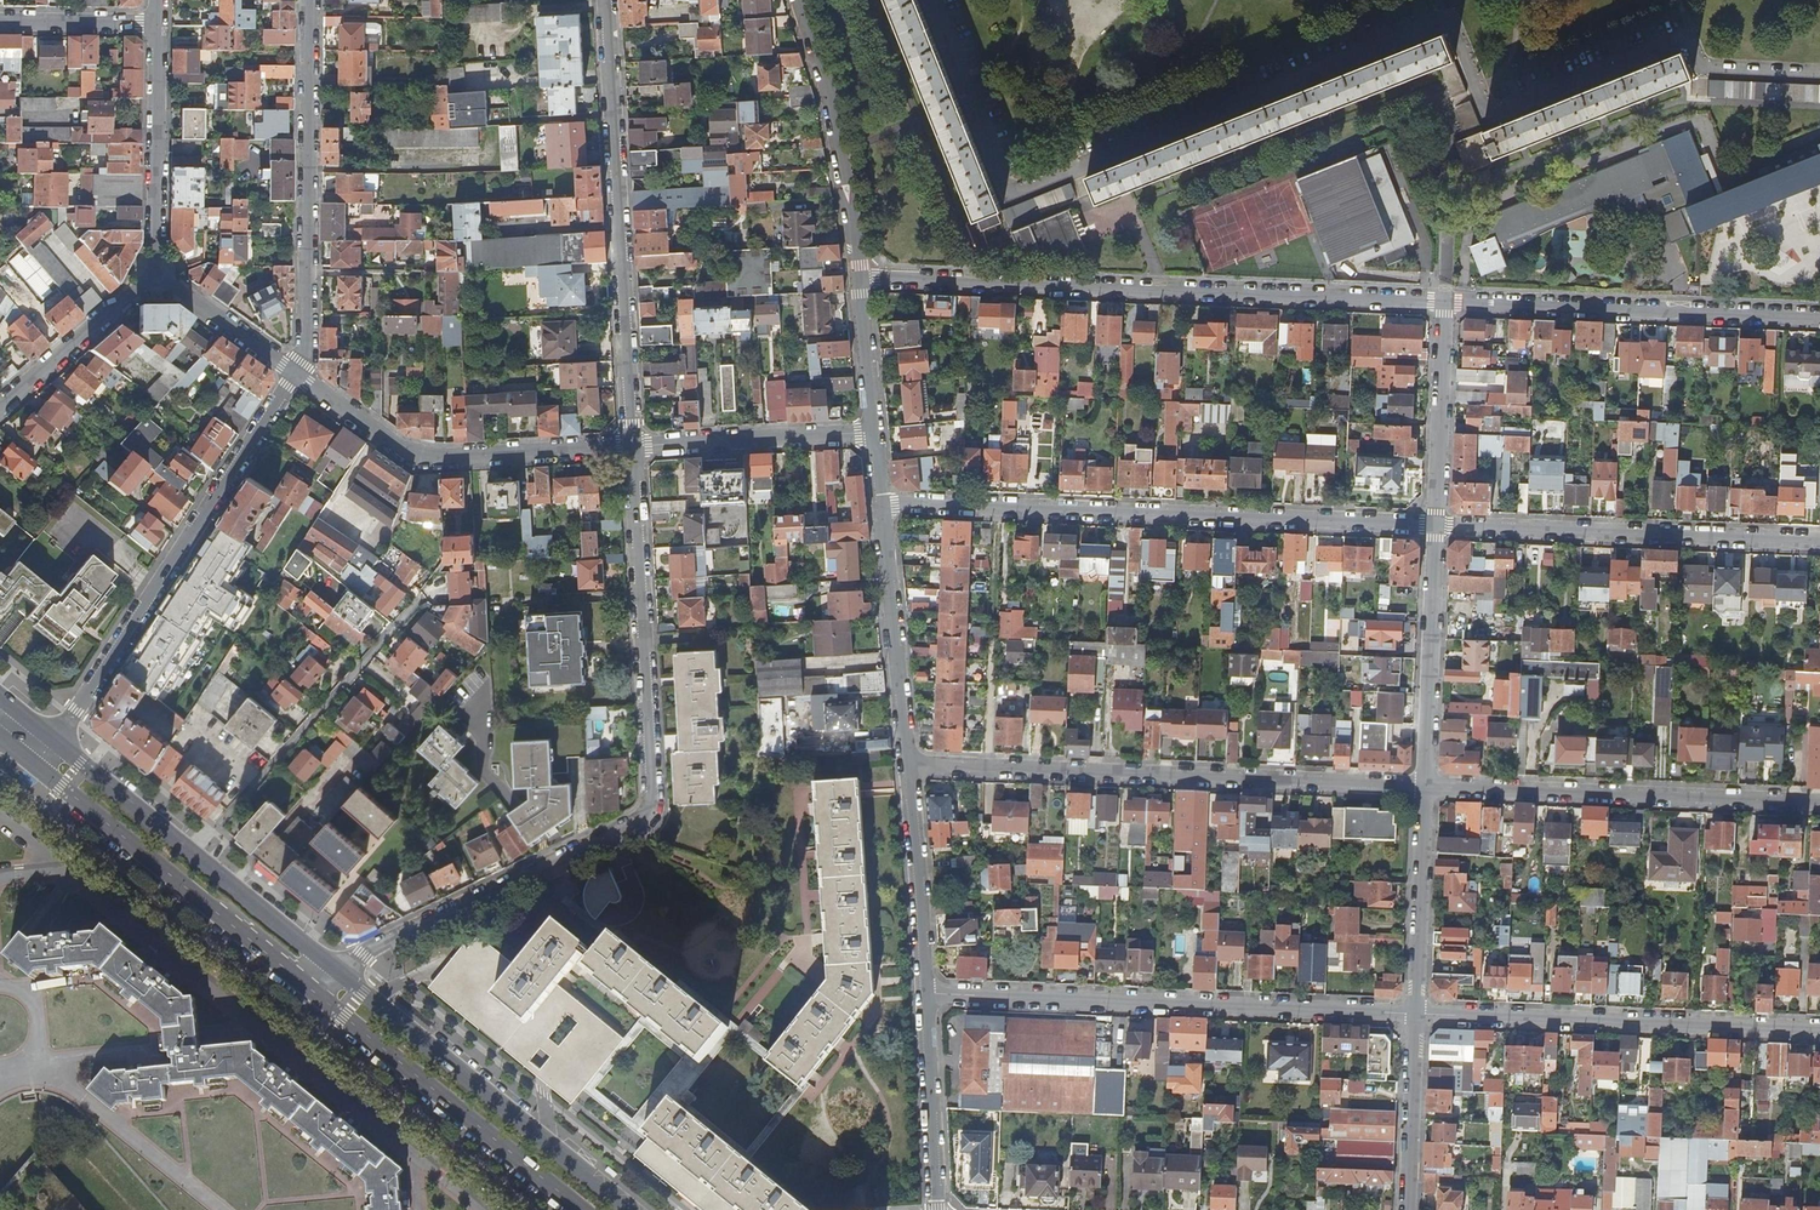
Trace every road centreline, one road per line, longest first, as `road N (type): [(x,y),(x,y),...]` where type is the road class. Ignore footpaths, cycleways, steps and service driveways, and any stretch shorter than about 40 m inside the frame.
road 1 (residential): [(339,971),(647,817),(632,446)]
road 2 (residential): [(1444,302),(860,279)]
road 3 (residential): [(928,993),(1416,1014)]
road 4 (residential): [(632,446),(606,0)]
road 5 (residential): [(1436,525),(997,508)]
road 6 (residential): [(55,738),(295,374)]
road 7 (residential): [(988,767),(1423,785)]
road 8 (primary): [(0,740),(315,993)]
road 9 (residential): [(1416,1014),(1819,1031)]
road 10 (residential): [(1423,785),(1819,802)]
road 11 (residential): [(1819,541),(1436,525)]
road 12 (residential): [(295,374),(304,361),(308,0)]
road 13 (primary): [(631,1209),(339,971)]
road 14 (residential): [(1819,320),(1444,302)]
road 15 (residential): [(295,374),(420,458),(632,446)]
road 16 (residential): [(424,595),(194,854)]
road 17 (primary): [(315,993),(581,1209)]
road 18 (tertiary): [(799,0),(839,137),(860,279)]
road 19 (tertiary): [(882,504),(909,763)]
road 20 (residential): [(1436,525),(1423,785)]
road 21 (residential): [(997,508),(988,767)]
road 22 (residential): [(157,24),(155,271)]
road 23 (residential): [(632,446),(874,432)]
road 24 (tertiary): [(909,763),(928,993)]
road 25 (residential): [(1423,785),(1416,1014)]
road 26 (residential): [(1444,302),(1436,525)]
road 27 (tertiary): [(928,993),(936,1209)]
road 28 (residential): [(155,271),(0,403)]
road 29 (residential): [(1416,1014),(1408,1209)]
road 30 (primary): [(339,971),(194,854)]
road 31 (primary): [(194,854),(55,738)]
road 32 (residential): [(155,271),(295,374)]
road 33 (residential): [(0,22),(157,24)]
road 34 (tertiary): [(860,279),(874,432)]

